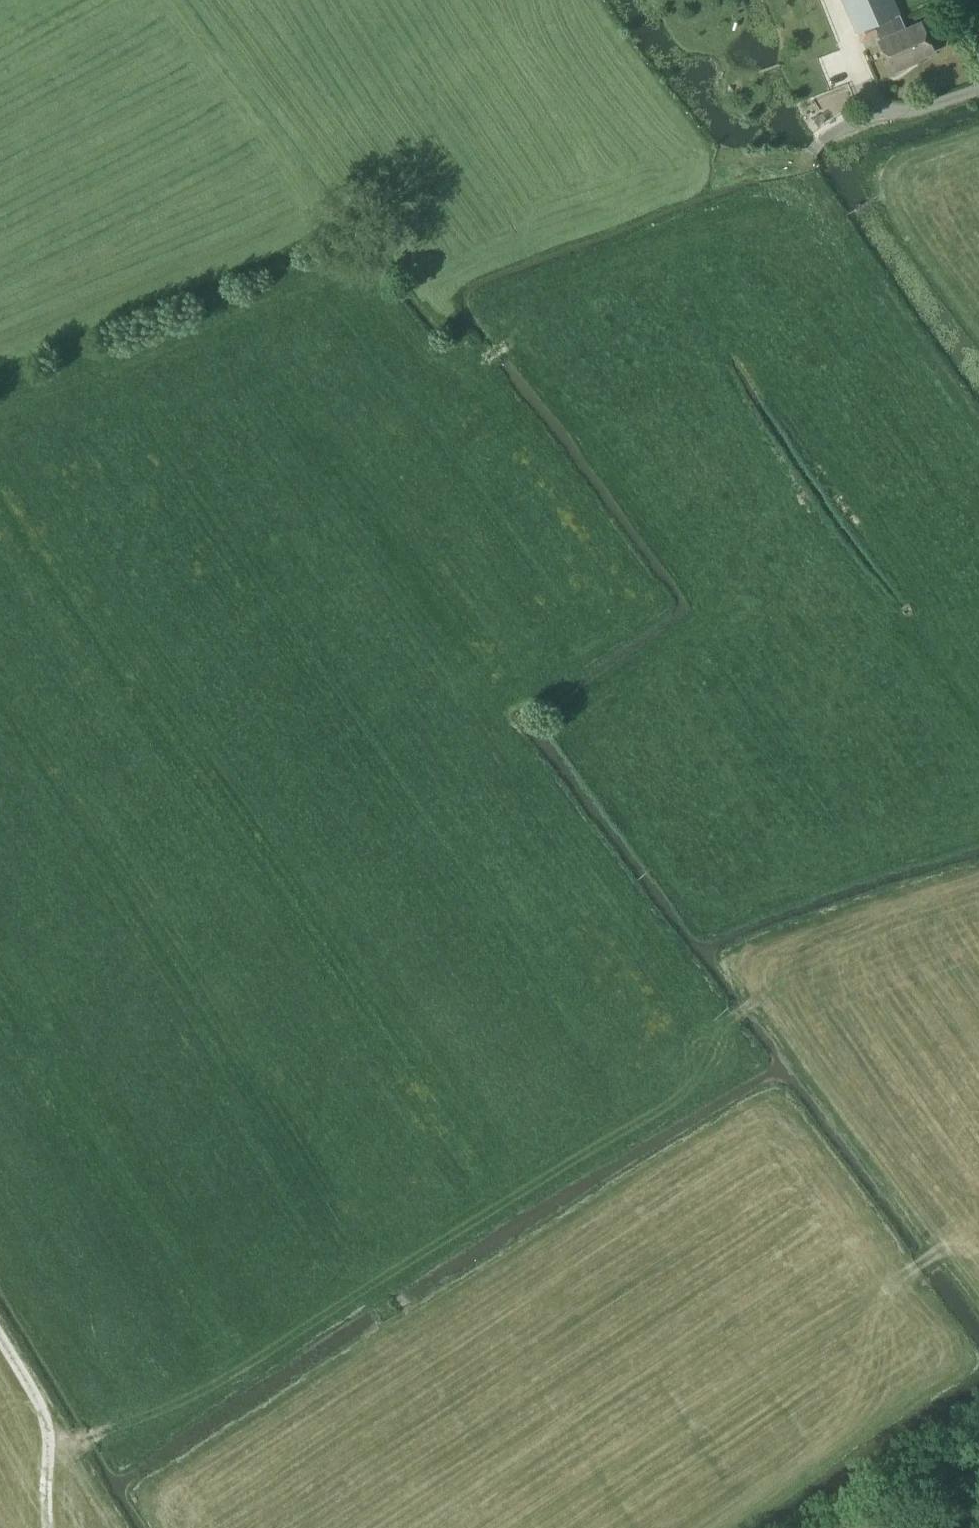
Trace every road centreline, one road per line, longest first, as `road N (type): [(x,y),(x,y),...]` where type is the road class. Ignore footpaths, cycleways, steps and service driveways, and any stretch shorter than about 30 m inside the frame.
road 1 (track): [(0,1341),(48,1426),(48,1527)]
road 2 (unclassified): [(819,141),(884,110),(978,90)]

